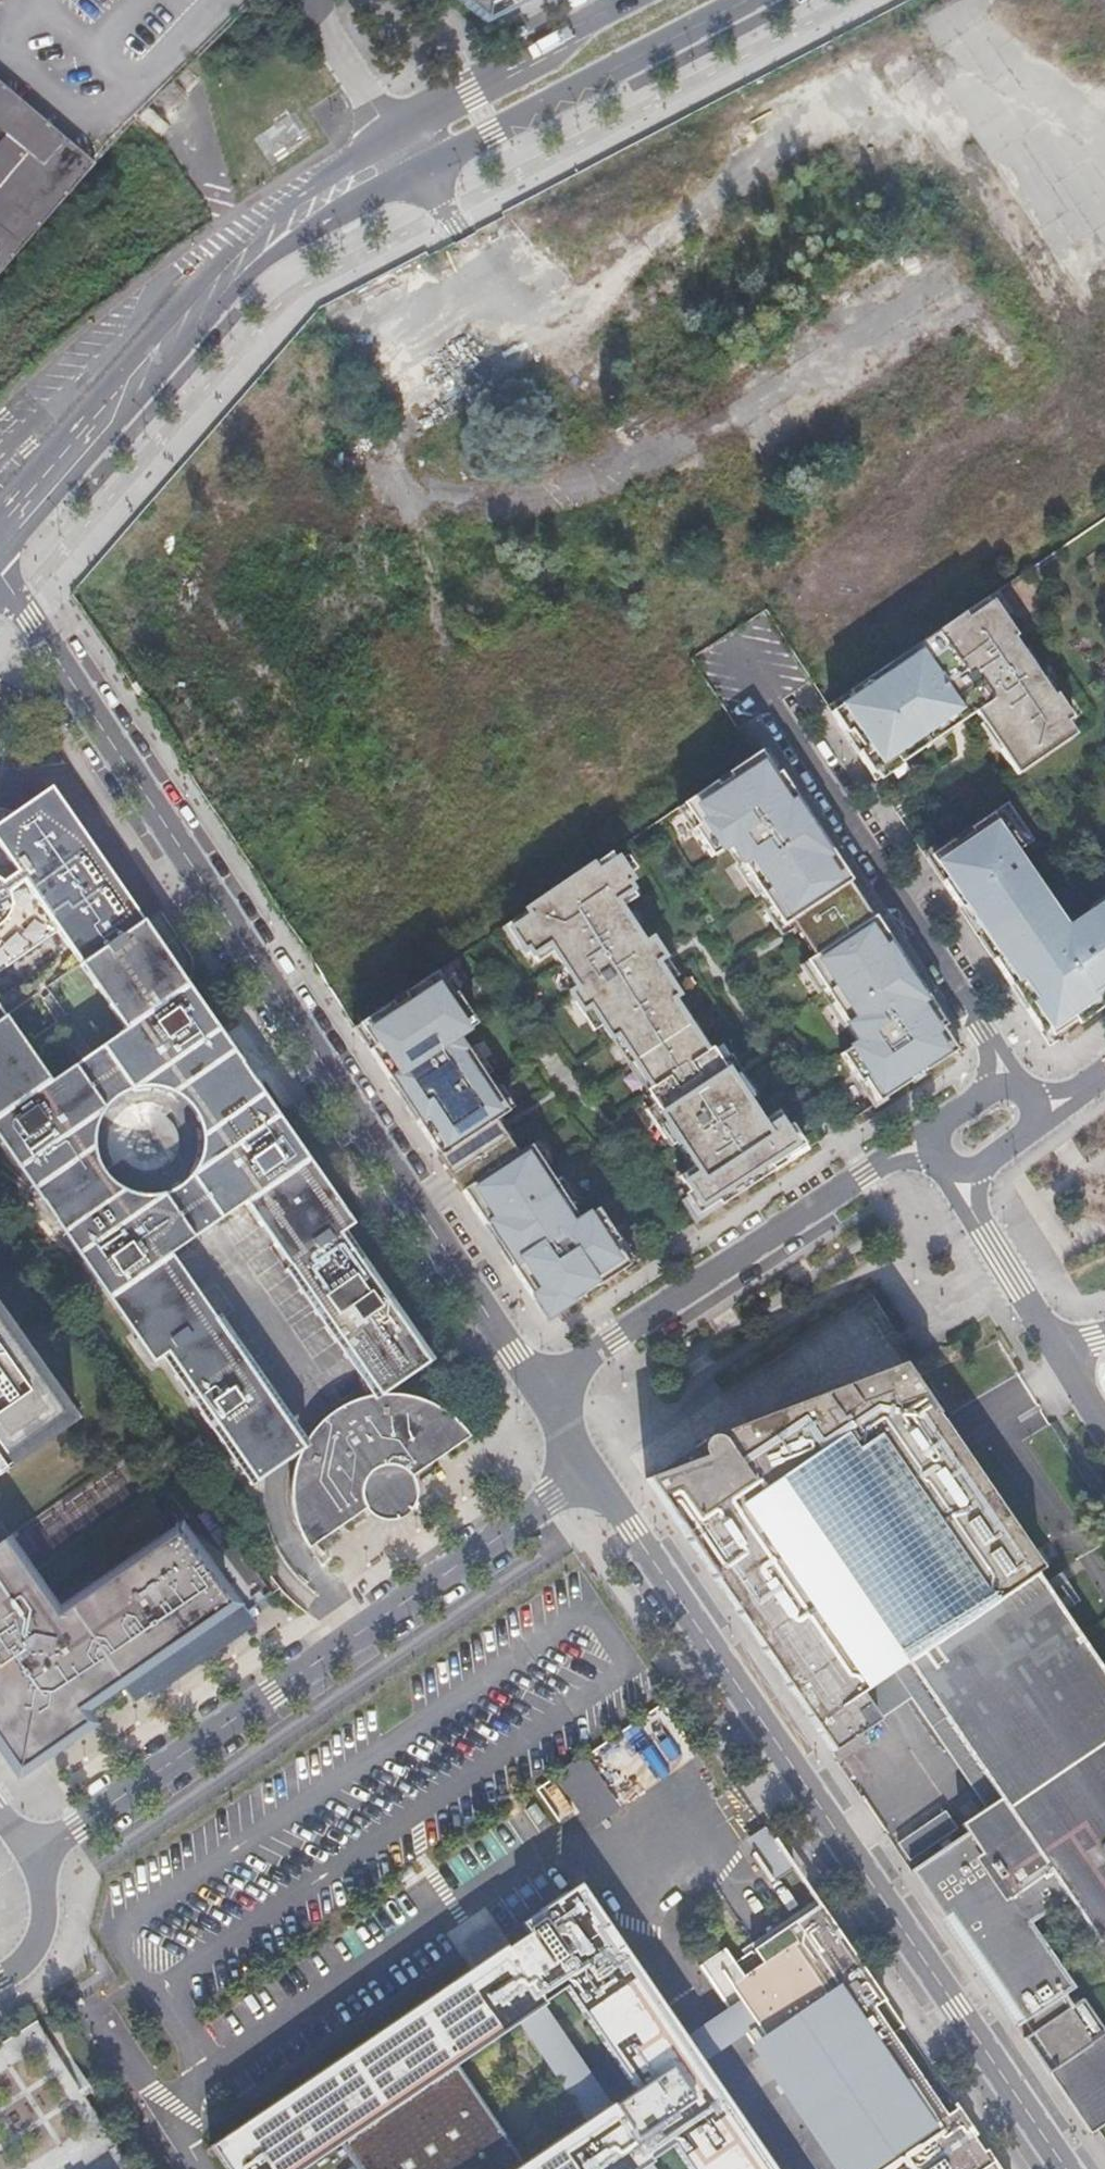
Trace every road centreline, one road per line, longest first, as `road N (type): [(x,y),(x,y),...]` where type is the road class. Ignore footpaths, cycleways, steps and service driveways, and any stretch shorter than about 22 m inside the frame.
road 1 (tertiary): [(0,571),(532,1389)]
road 2 (tertiary): [(592,1479),(1059,2168)]
road 3 (residential): [(592,1479),(36,1857)]
road 4 (unclassified): [(407,153),(747,654)]
road 5 (tertiary): [(0,553),(253,247),(407,153)]
road 6 (residential): [(747,654),(1017,1071)]
road 7 (residential): [(919,1141),(532,1389)]
road 8 (tertiary): [(407,153),(457,151),(738,0)]
road 9 (residential): [(1104,1425),(948,1179)]
road 10 (tertiary): [(633,0),(435,113),(407,153)]
road 11 (residential): [(36,1857),(44,1923),(26,1963),(0,1979)]
road 12 (residential): [(948,1179),(1031,1132),(1043,1110)]
road 13 (residential): [(1017,1071),(919,1141)]

